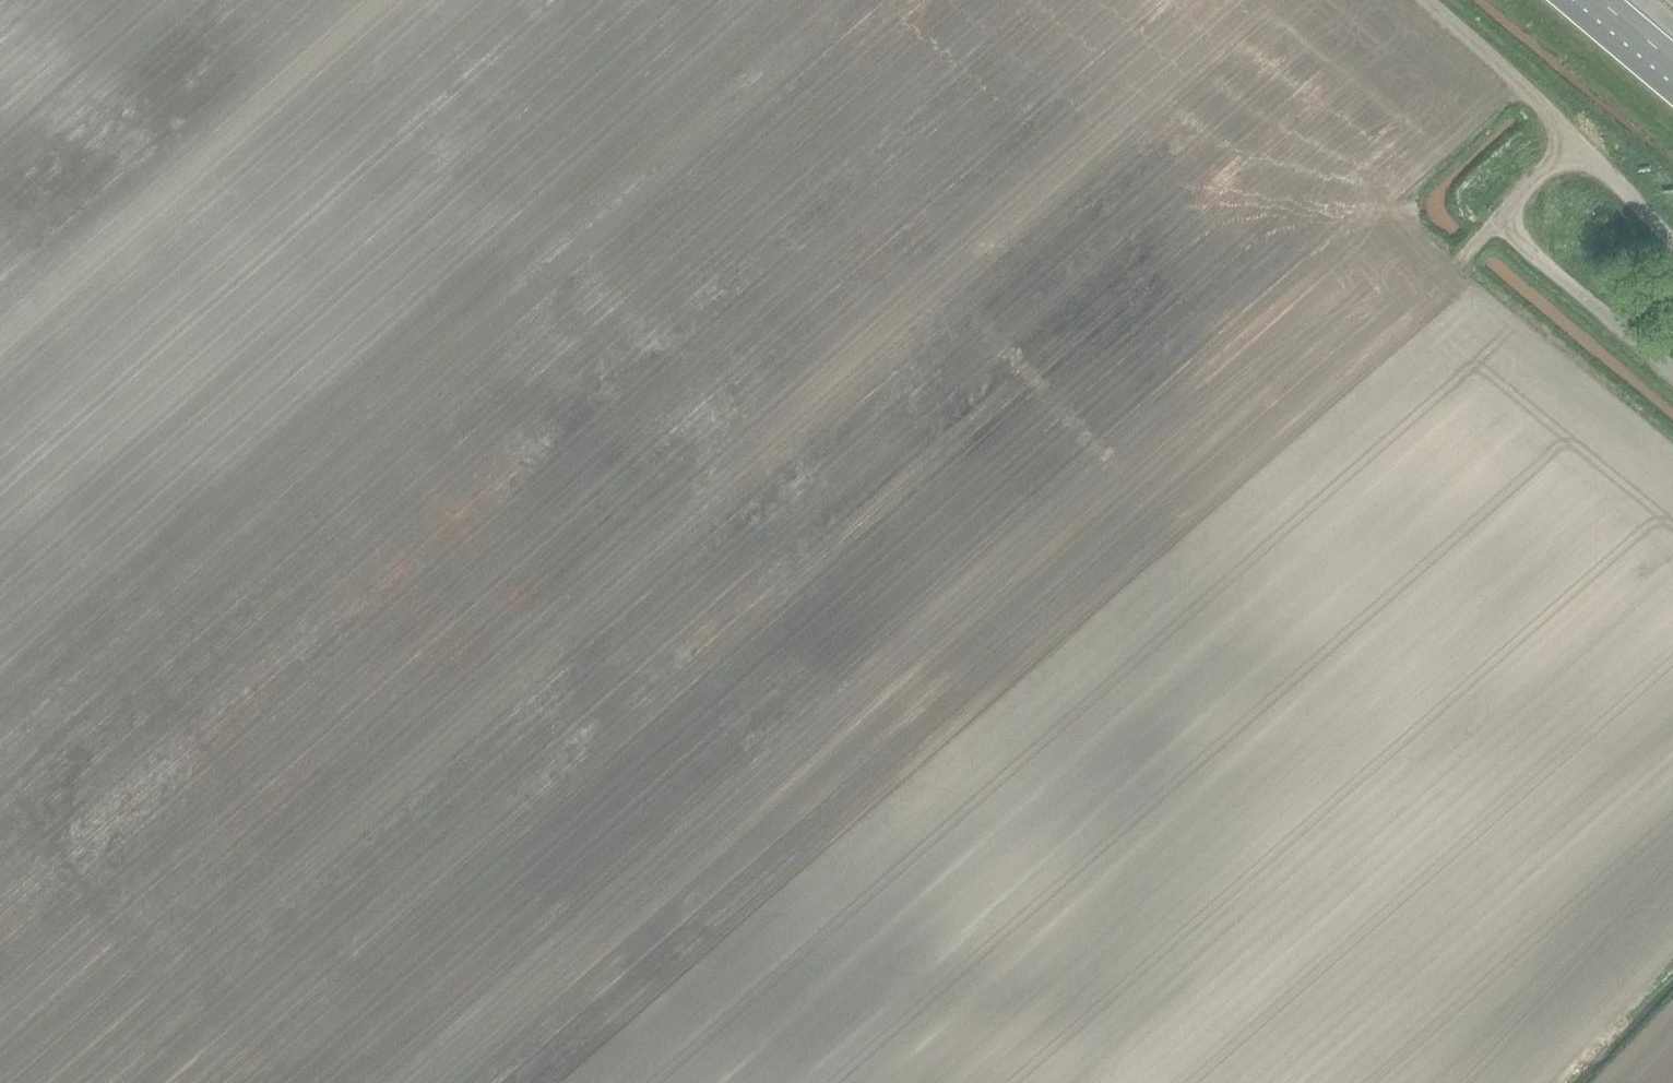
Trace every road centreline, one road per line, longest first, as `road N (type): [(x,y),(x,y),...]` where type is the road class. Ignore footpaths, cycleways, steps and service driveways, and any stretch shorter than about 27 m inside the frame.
road 1 (unclassified): [(1672,375),(1510,237),(1510,211),(1573,140)]
road 2 (unclassified): [(1573,140),(1424,0)]
road 3 (unclassified): [(1672,248),(1573,140)]

